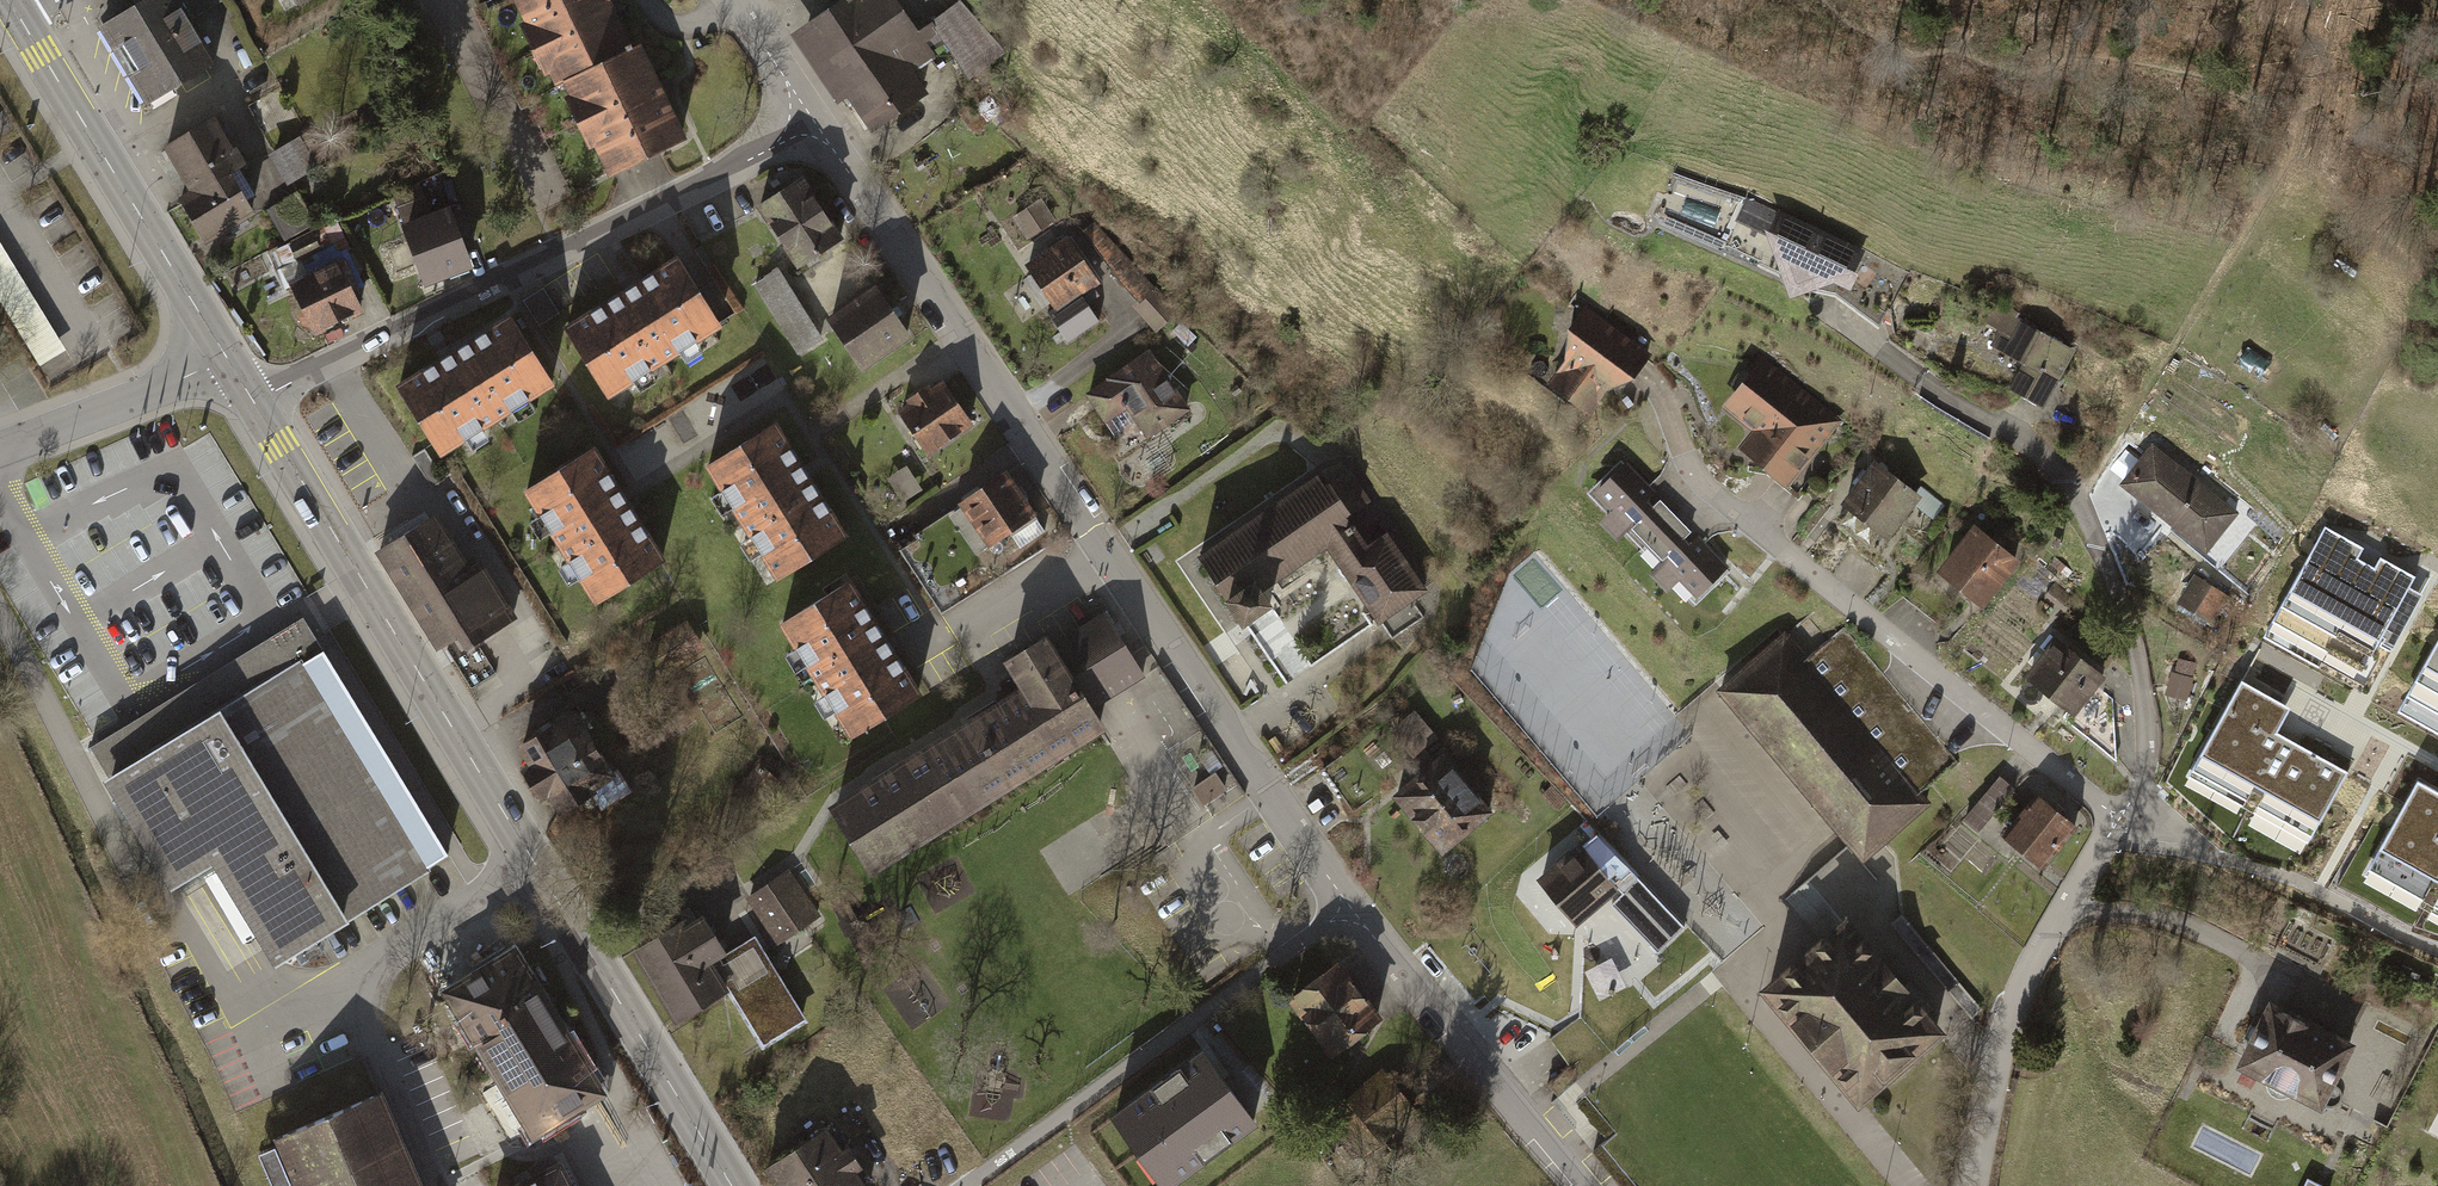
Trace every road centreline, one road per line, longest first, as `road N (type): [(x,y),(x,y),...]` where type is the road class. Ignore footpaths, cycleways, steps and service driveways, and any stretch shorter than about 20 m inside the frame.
road 1 (residential): [(1577,1185),(1344,906),(813,116)]
road 2 (residential): [(1658,387),(1696,475),(1714,494),(1948,689),(2130,820)]
road 3 (residential): [(2130,820),(2148,747),(2137,651),(2066,480),(2040,454),(1840,321)]
road 4 (residential): [(813,116),(732,169),(254,403)]
road 5 (primary): [(537,868),(254,403)]
road 6 (track): [(968,1185),(1344,906)]
road 7 (residential): [(440,1185),(346,984),(537,868)]
road 8 (primary): [(227,360),(7,0)]
road 9 (residential): [(1965,1185),(1994,1064),(2026,979),(2130,820)]
road 10 (primary): [(734,1185),(537,868)]
road 11 (residential): [(0,450),(227,360)]
road 12 (residential): [(733,0),(813,116)]

